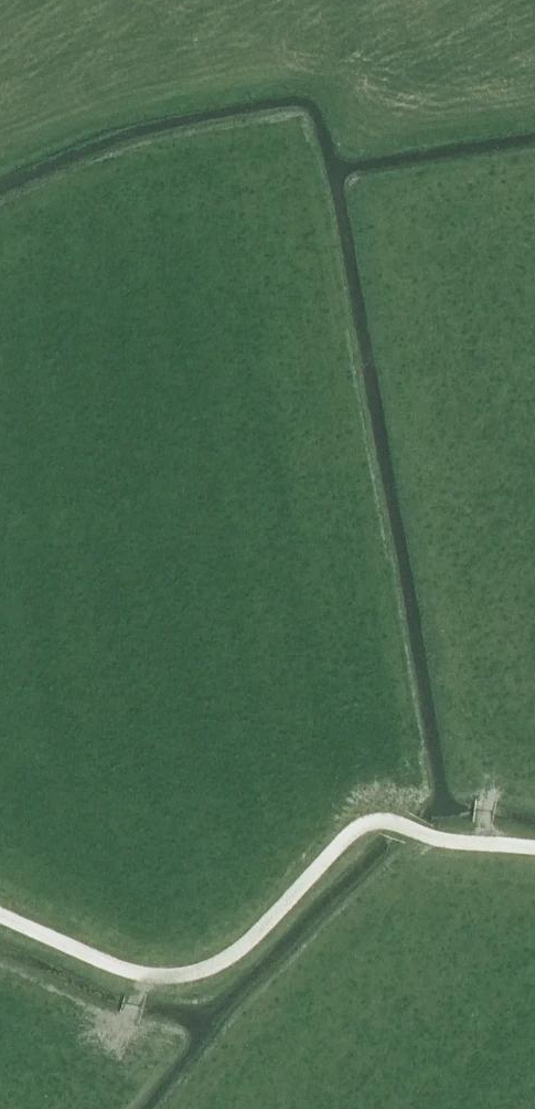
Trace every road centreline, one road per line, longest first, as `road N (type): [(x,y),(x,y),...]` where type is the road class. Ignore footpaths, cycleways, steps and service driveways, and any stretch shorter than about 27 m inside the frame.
road 1 (track): [(0,915),(99,962),(192,967),(258,926),(369,806),(472,849),(534,851)]

